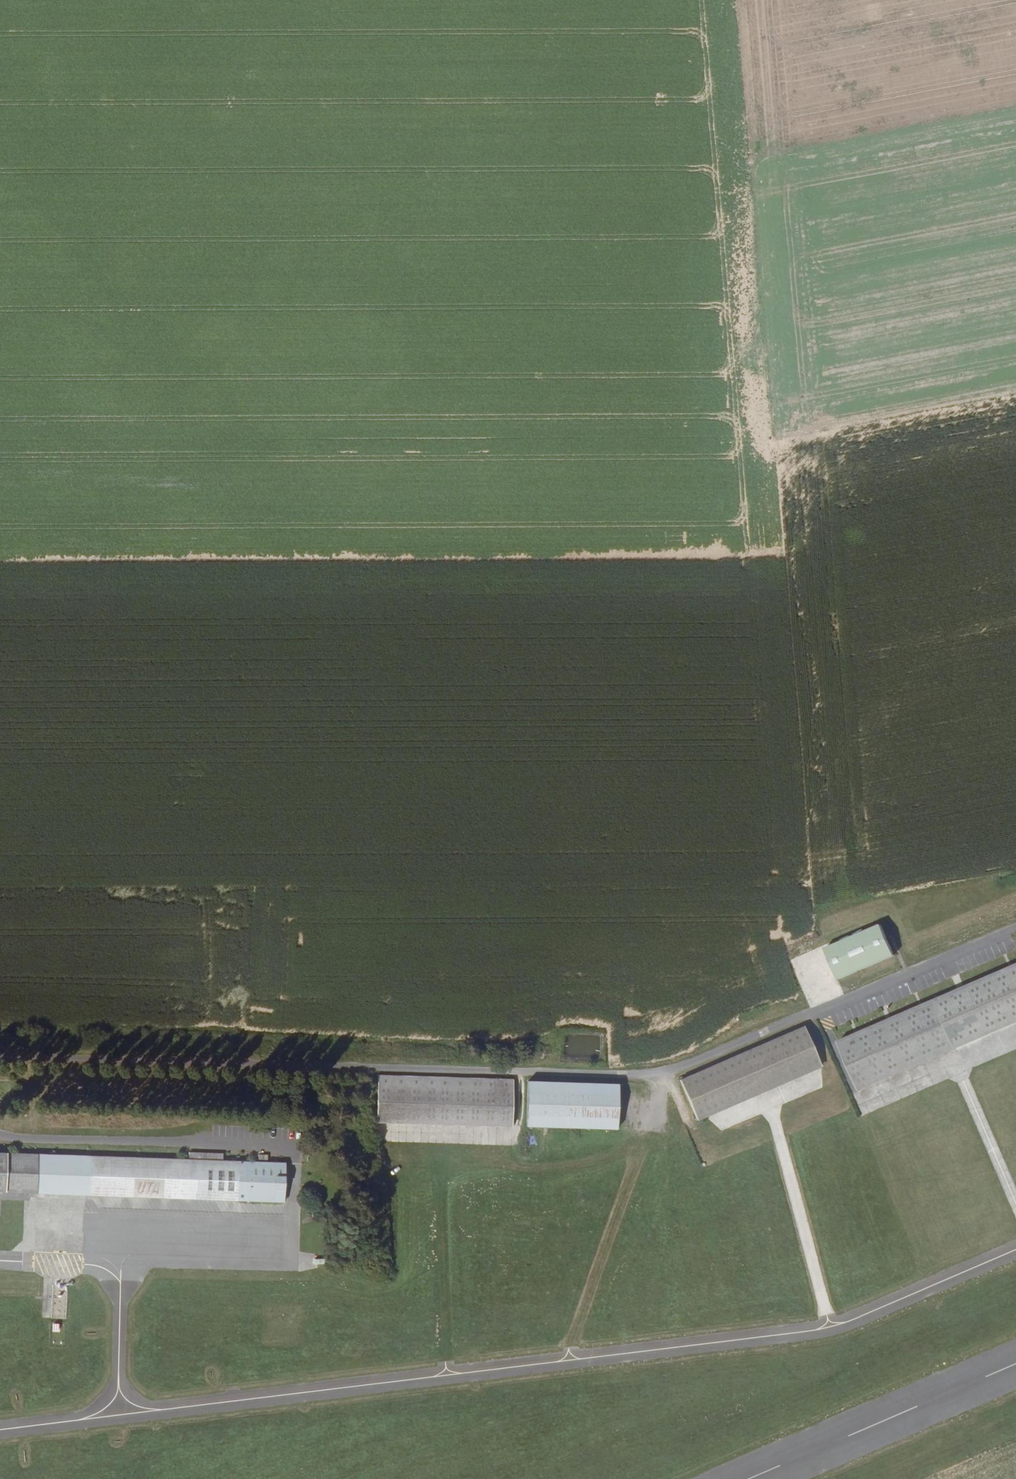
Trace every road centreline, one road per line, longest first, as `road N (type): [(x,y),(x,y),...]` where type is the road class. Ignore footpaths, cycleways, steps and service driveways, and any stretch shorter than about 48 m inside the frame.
road 1 (unclassified): [(0,1057),(647,1077),(1015,928)]

